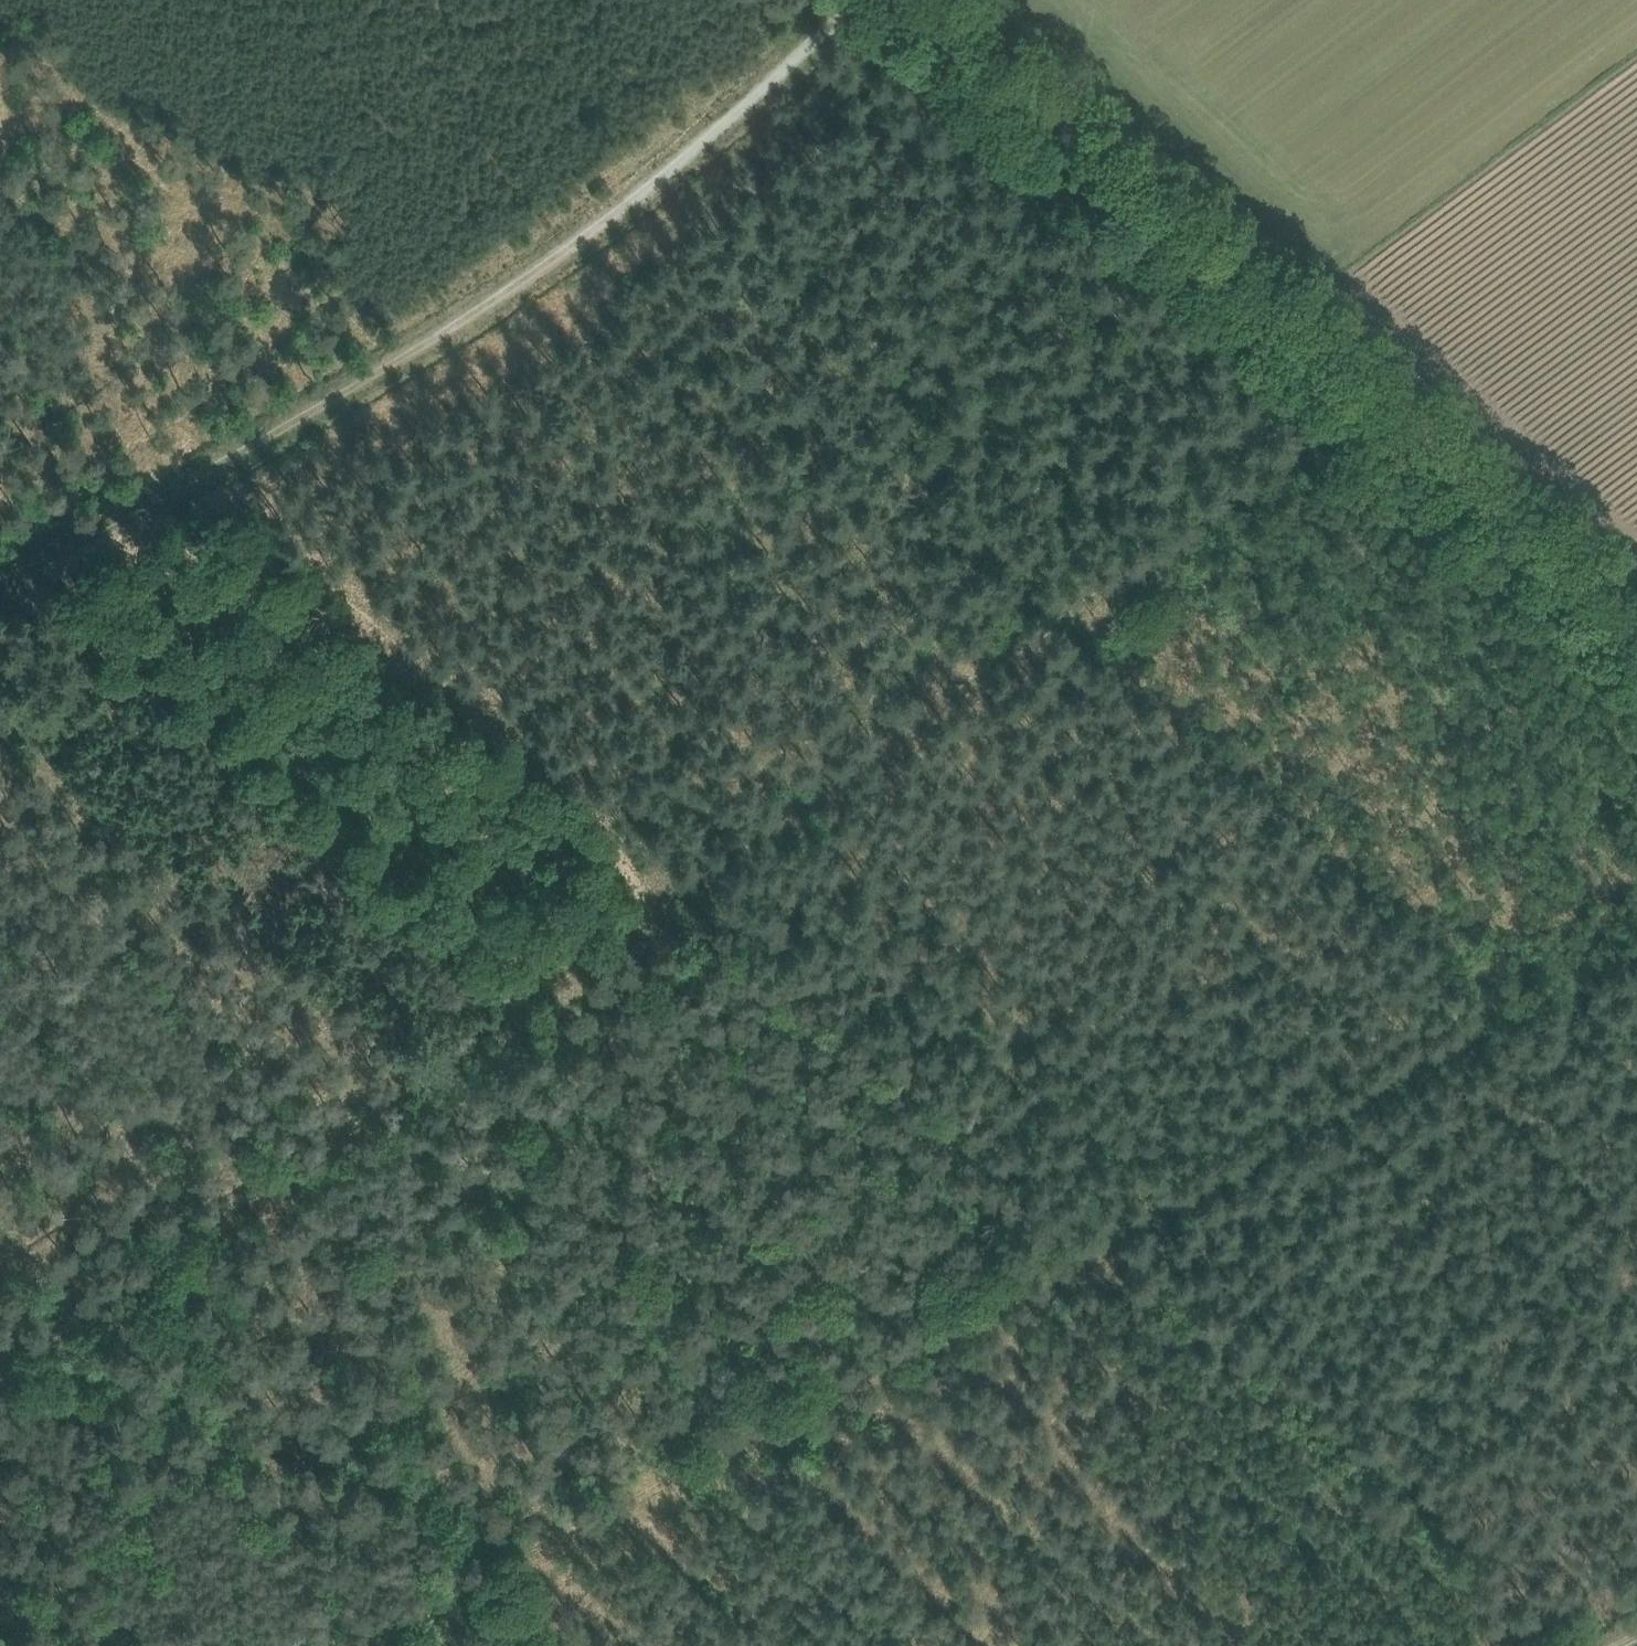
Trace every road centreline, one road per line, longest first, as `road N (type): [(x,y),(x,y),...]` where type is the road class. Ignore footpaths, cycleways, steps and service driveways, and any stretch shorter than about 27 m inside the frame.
road 1 (track): [(0,560),(280,417),(568,238),(845,0)]
road 2 (unclassified): [(1636,635),(915,0)]

